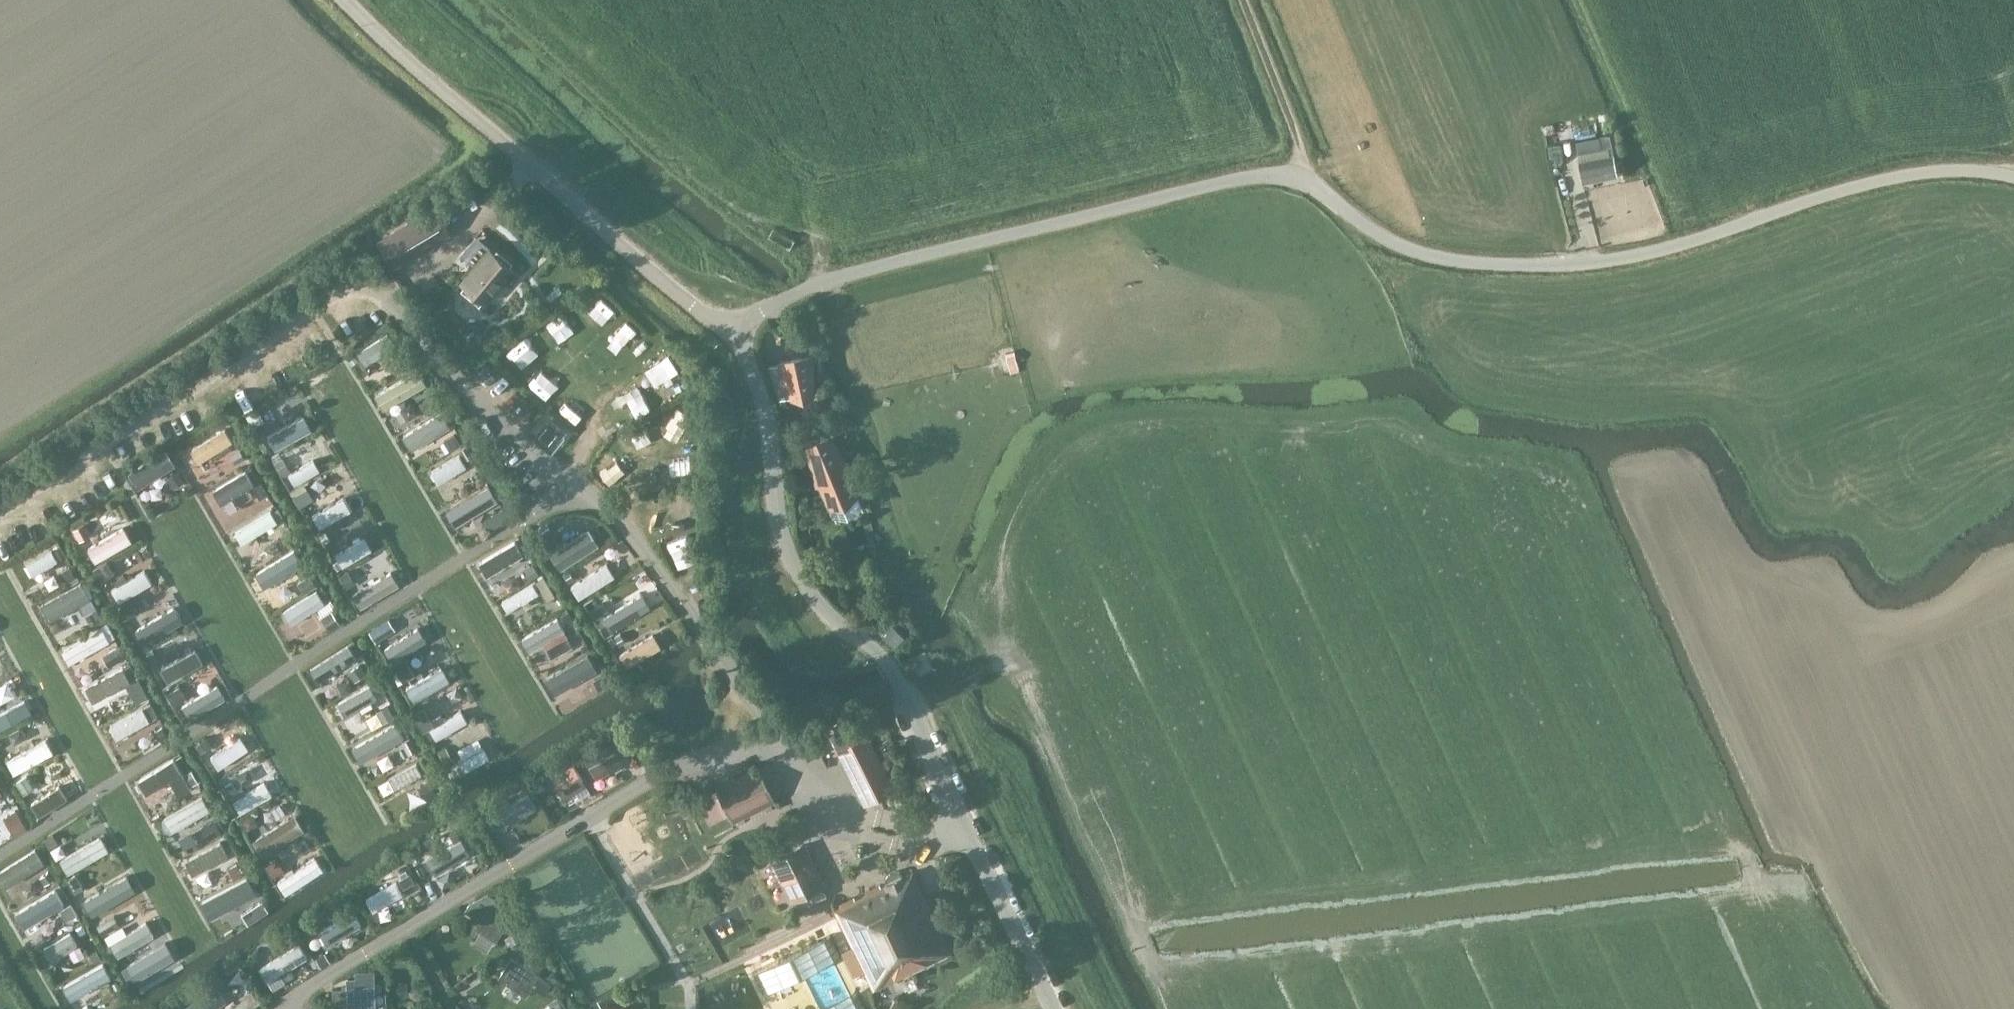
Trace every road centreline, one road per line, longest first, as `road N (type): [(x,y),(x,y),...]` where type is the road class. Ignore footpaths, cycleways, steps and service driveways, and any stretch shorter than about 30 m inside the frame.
road 1 (unclassified): [(1052,1008),(904,684),(829,617),(785,563),(771,451),(731,321)]
road 2 (unclassified): [(2013,175),(1904,174),(1681,246),(1570,266),(1417,256),(1386,242),(1307,180)]
road 3 (unclassified): [(731,321),(817,286),(1261,176),(1307,180)]
road 4 (unclassified): [(731,321),(703,310),(350,0)]
road 5 (track): [(1307,180),(1242,0)]

